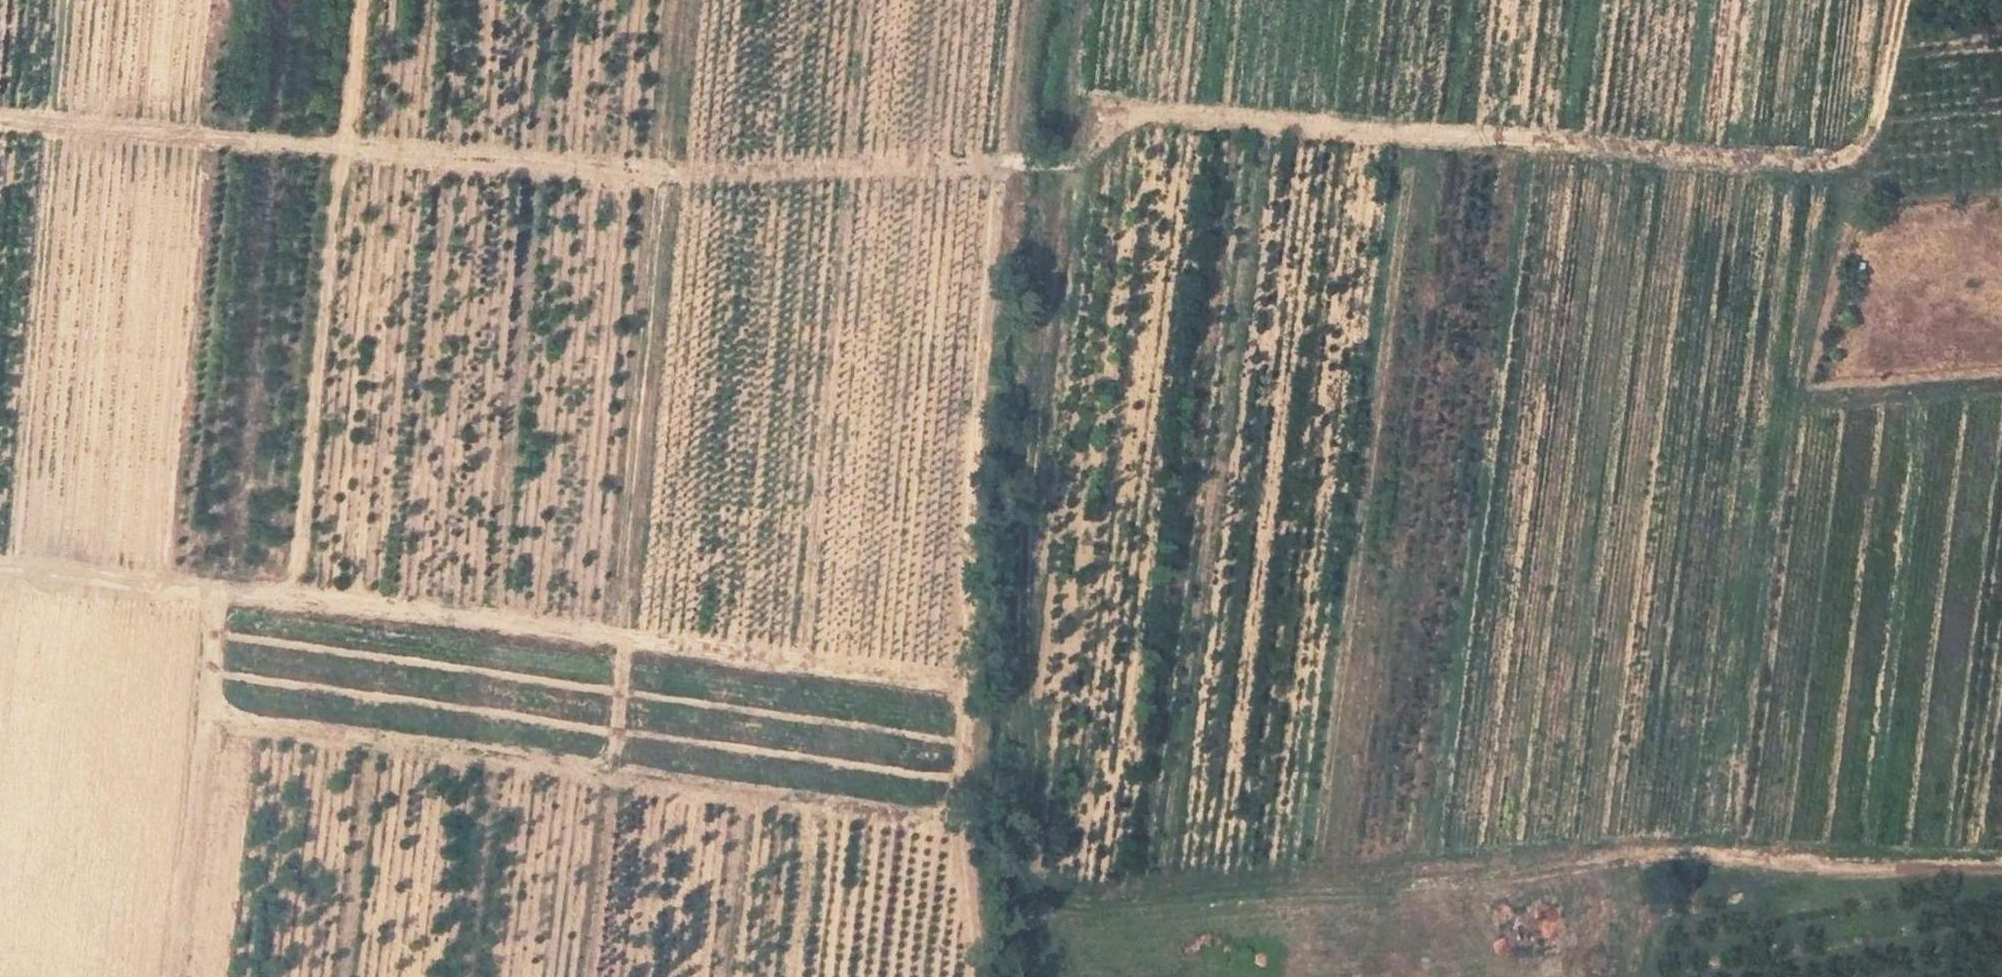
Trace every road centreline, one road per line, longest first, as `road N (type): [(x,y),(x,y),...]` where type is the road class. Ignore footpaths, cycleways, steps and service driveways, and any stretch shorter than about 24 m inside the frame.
road 1 (track): [(0,122),(665,174),(1062,165),(1084,152),(1091,115),(1128,110),(1804,161),(1852,155),(1865,142),(1904,0)]
road 2 (track): [(1074,909),(1656,851),(2001,866)]

